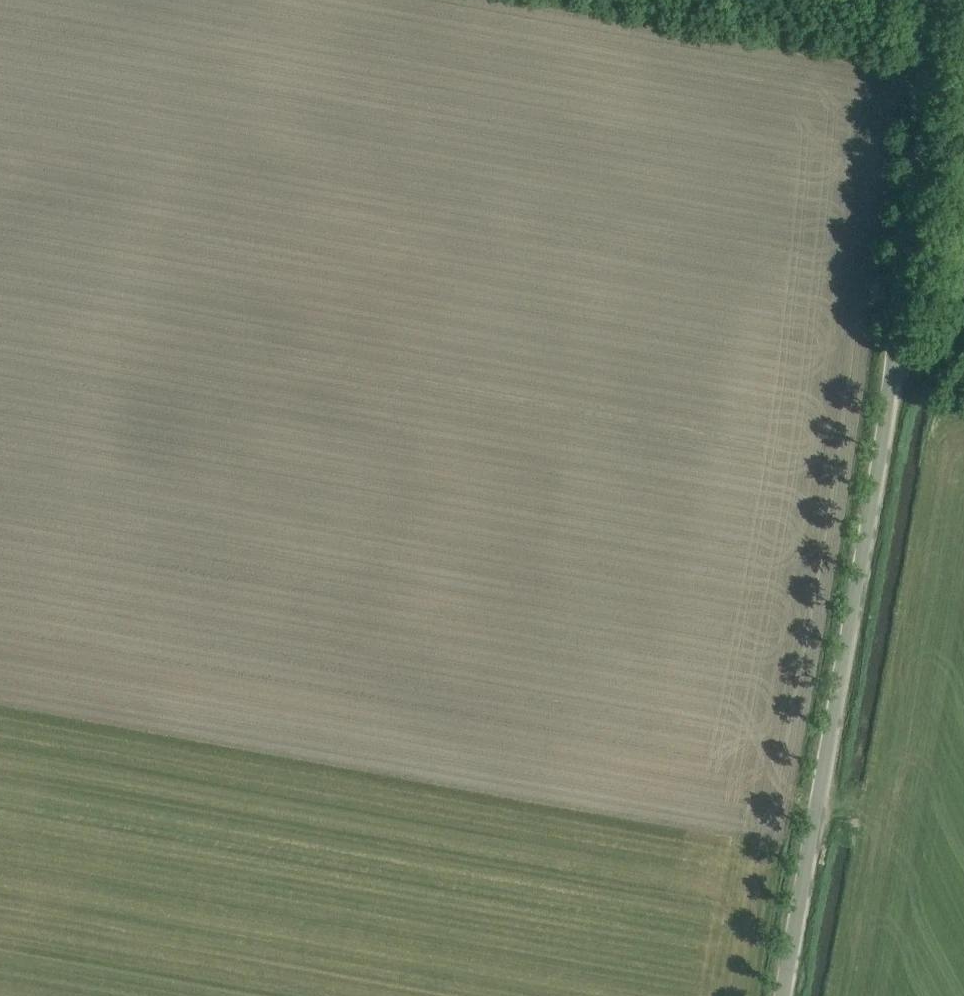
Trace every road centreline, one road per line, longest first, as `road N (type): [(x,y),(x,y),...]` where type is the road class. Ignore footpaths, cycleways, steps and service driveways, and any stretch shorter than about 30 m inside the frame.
road 1 (unclassified): [(788,995),(934,0)]

